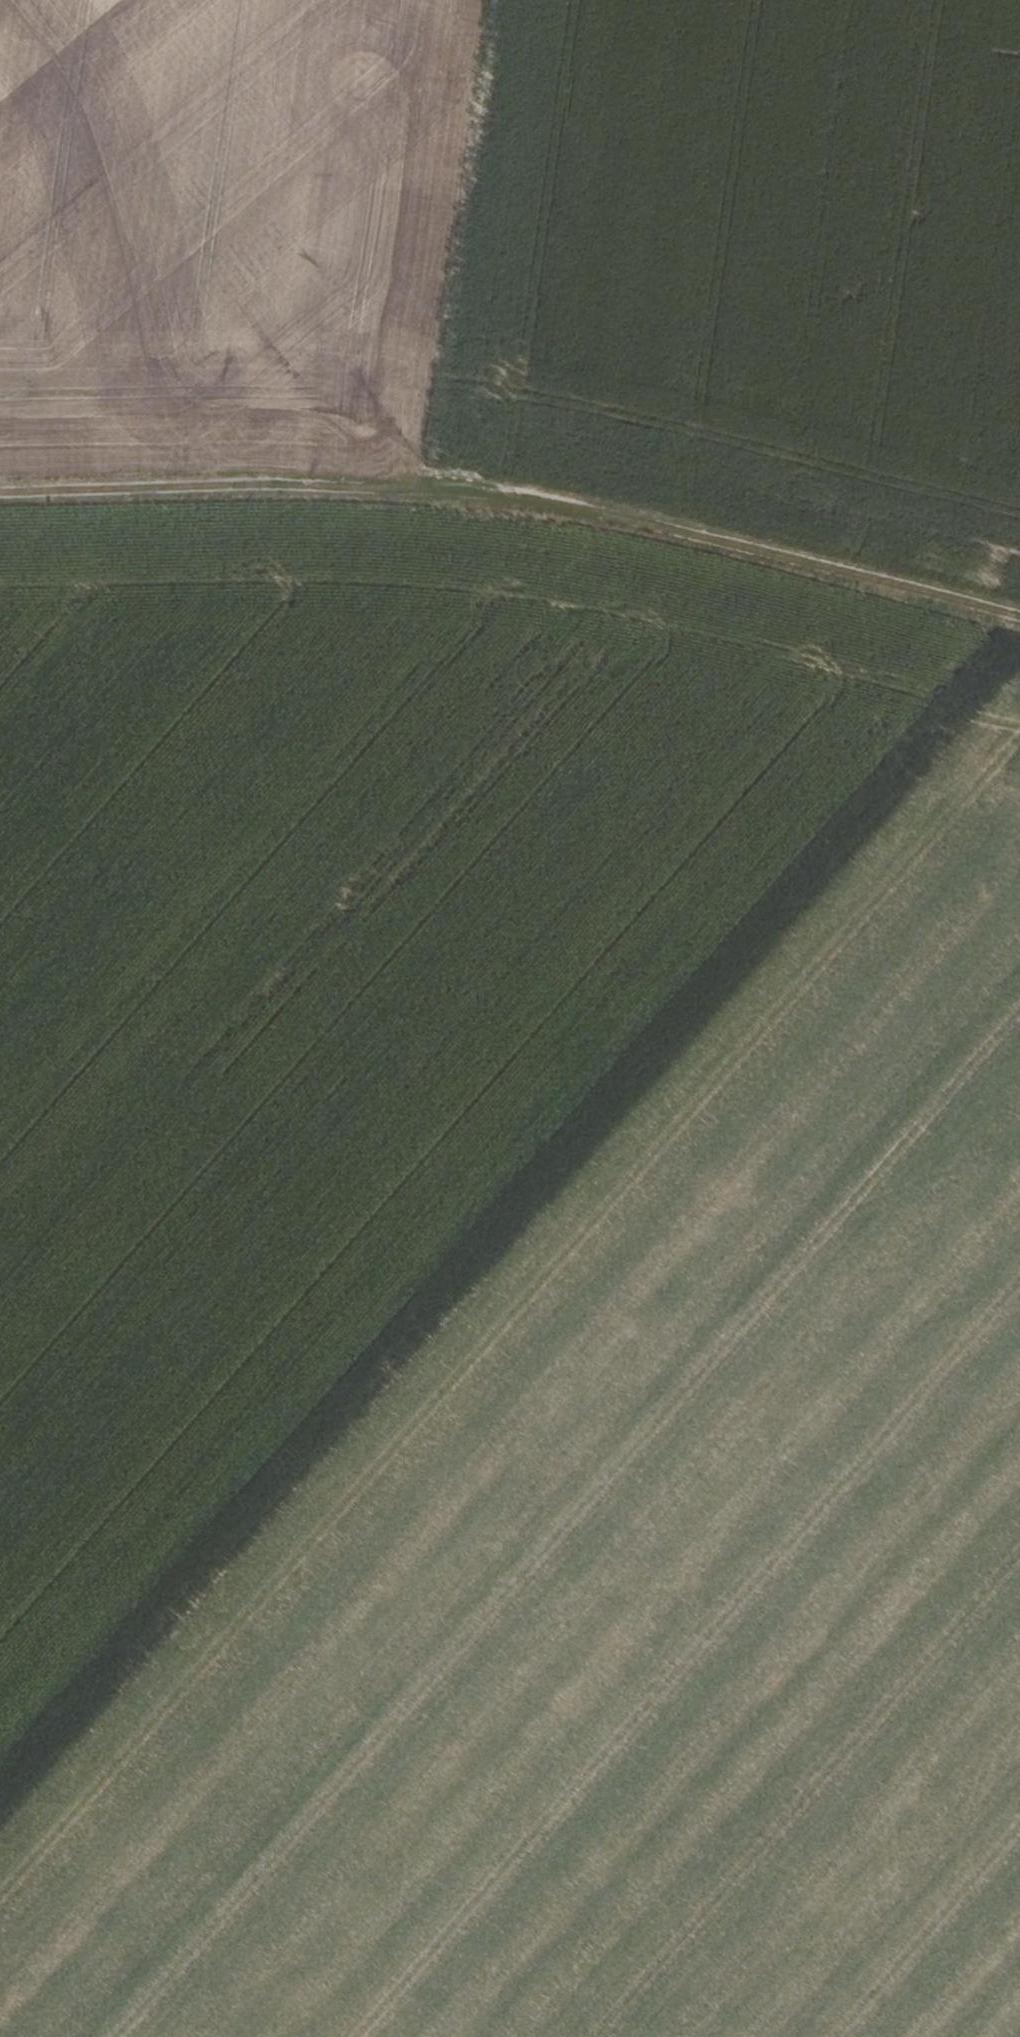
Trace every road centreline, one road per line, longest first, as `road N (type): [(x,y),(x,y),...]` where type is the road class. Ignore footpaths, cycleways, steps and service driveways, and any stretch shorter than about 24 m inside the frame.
road 1 (track): [(422,500),(712,545),(1019,630)]

